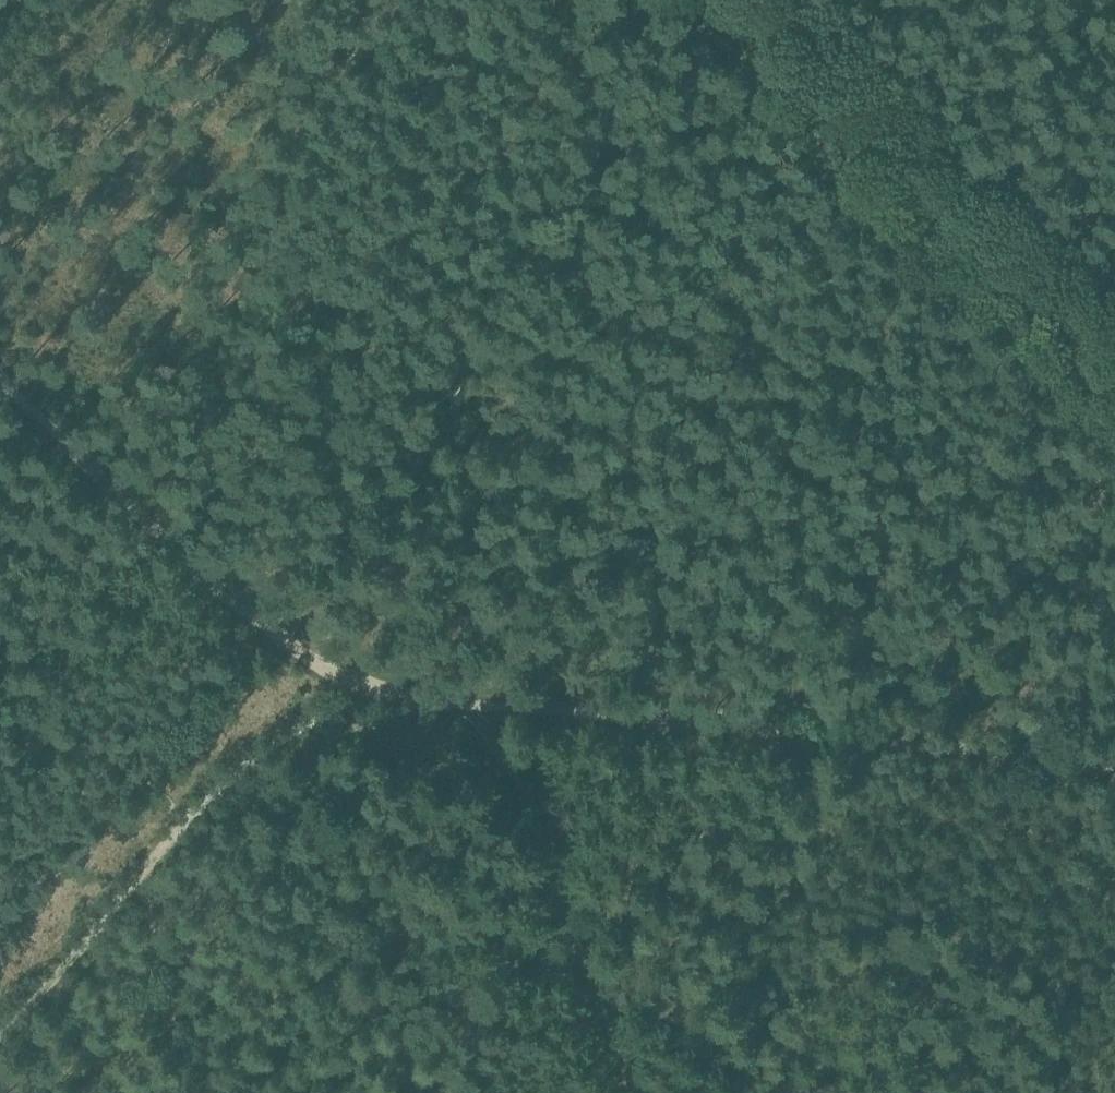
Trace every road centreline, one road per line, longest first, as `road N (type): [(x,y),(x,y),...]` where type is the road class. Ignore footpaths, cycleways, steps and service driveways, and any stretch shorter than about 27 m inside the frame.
road 1 (track): [(1114,754),(864,728),(472,704),(372,694),(327,679),(262,634),(0,380)]
road 2 (track): [(1114,378),(948,204),(726,0)]
road 3 (track): [(472,704),(508,735),(590,986),(650,1092)]

